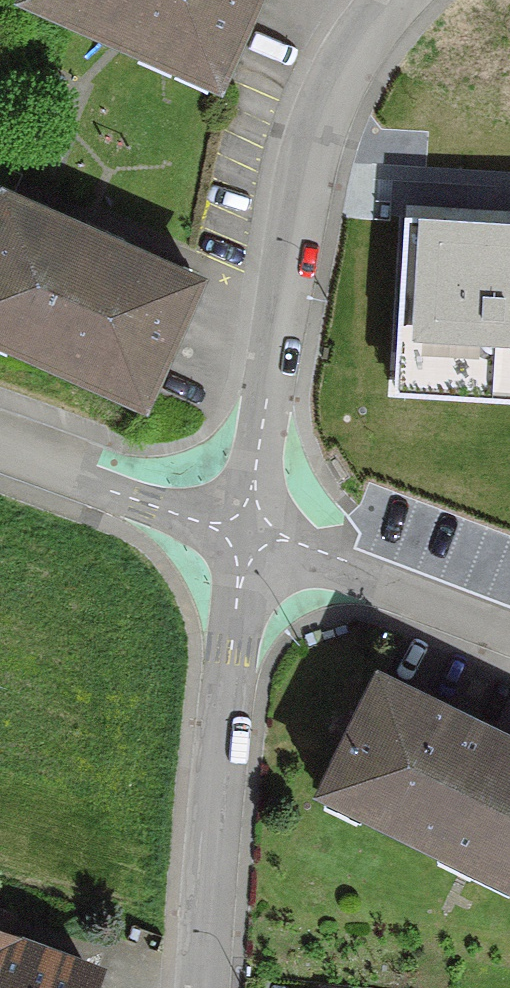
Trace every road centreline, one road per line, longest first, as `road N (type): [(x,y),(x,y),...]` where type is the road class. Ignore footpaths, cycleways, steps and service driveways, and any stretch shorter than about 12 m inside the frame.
road 1 (residential): [(247,531),(316,159),(340,80),(394,0)]
road 2 (residential): [(247,531),(203,806),(186,987)]
road 3 (residential): [(247,531),(292,541),(509,639)]
road 4 (residential): [(0,449),(247,531)]

